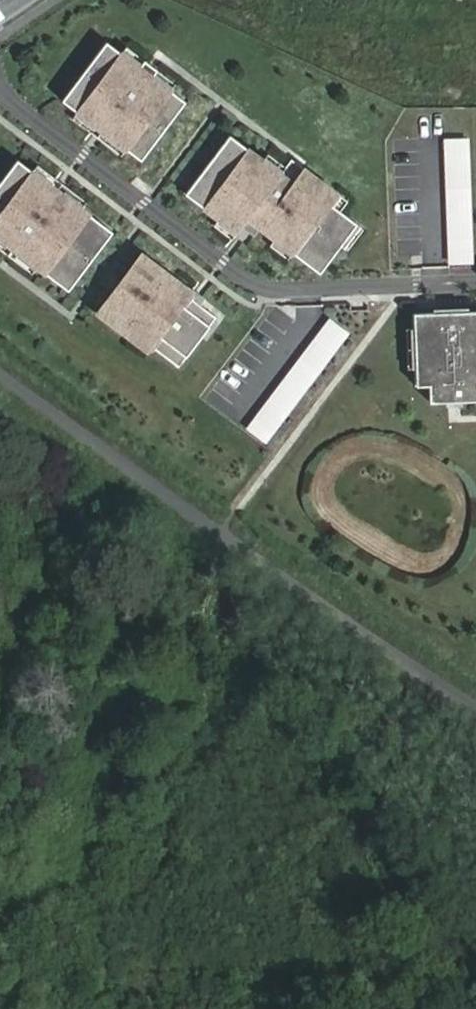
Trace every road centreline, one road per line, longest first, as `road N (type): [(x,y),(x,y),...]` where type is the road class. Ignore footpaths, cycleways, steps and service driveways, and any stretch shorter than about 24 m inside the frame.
road 1 (residential): [(475,283),(276,290),(251,284),(0,93)]

